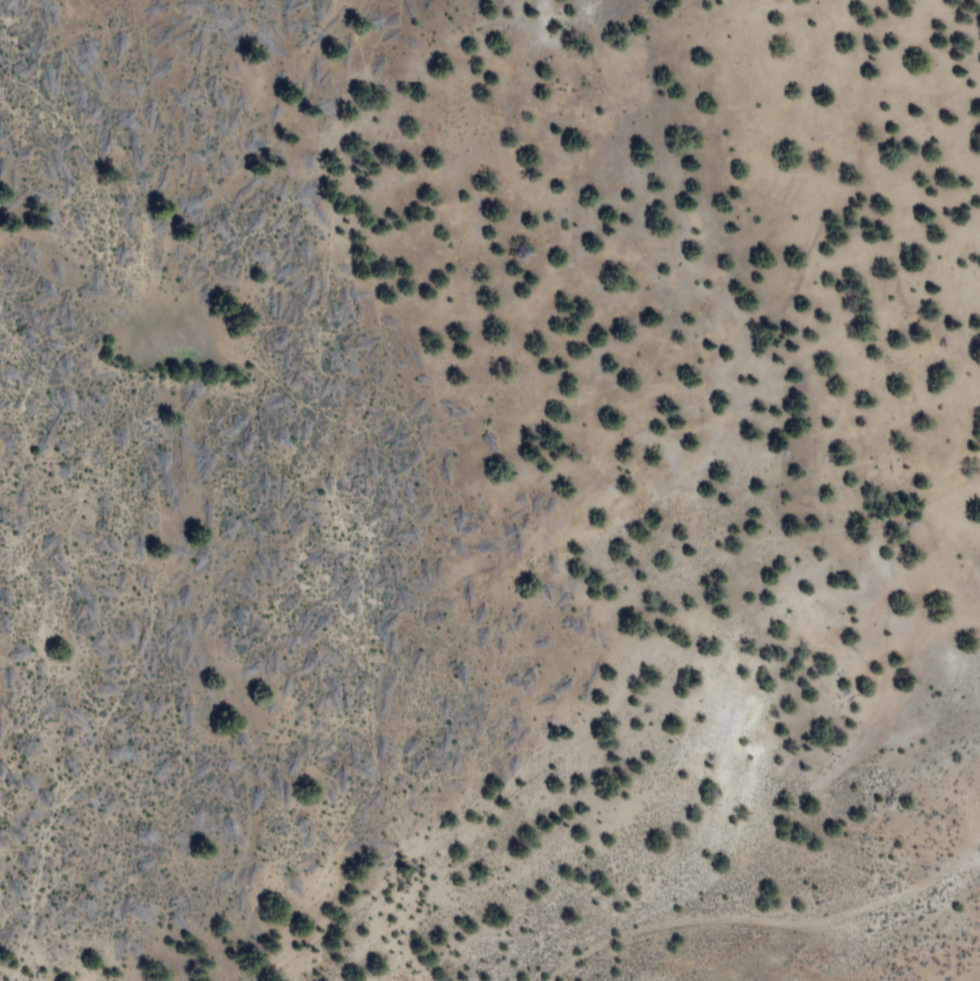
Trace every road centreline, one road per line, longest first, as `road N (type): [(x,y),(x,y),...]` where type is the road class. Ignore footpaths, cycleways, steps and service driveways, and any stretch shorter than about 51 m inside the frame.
road 1 (track): [(979,878),(936,906),(752,935),(646,980)]

